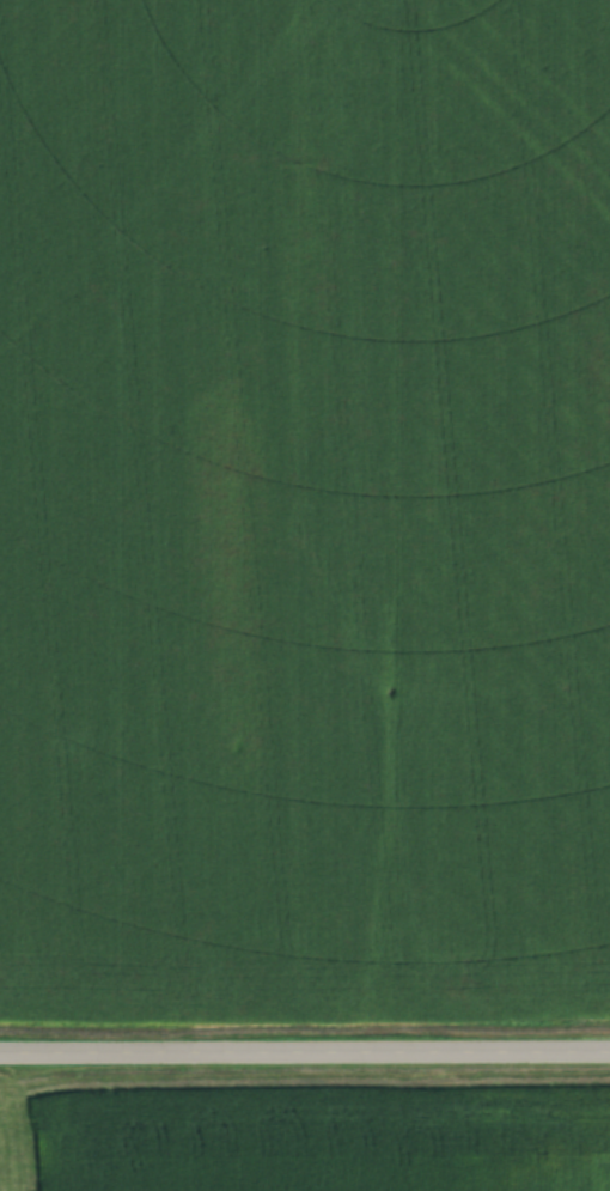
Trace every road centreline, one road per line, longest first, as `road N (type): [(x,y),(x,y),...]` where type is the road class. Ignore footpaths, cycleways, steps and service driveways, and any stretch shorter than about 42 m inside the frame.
road 1 (residential): [(0,1051),(609,1050)]

